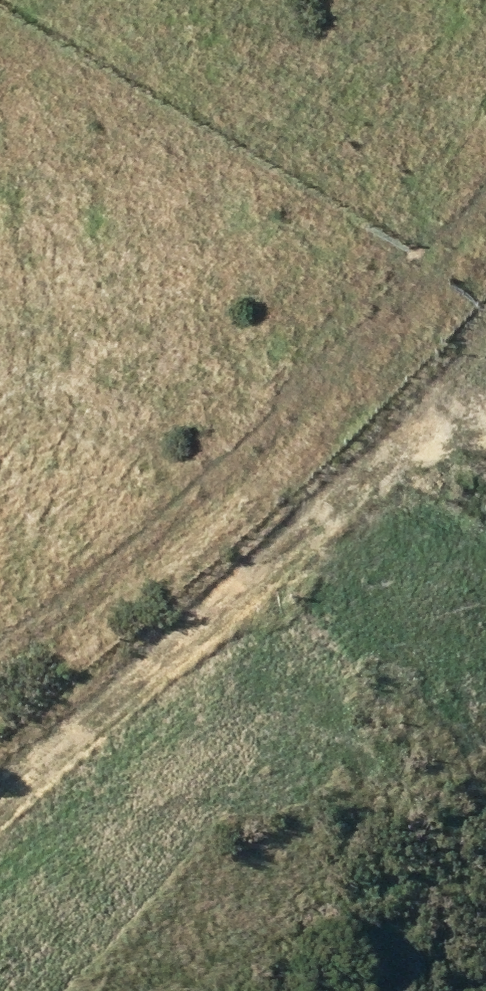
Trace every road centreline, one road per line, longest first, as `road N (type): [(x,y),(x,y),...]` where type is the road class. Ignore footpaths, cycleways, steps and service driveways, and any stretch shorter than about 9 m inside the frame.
road 1 (track): [(485,230),(0,655)]
road 2 (track): [(485,417),(407,427),(0,793)]

